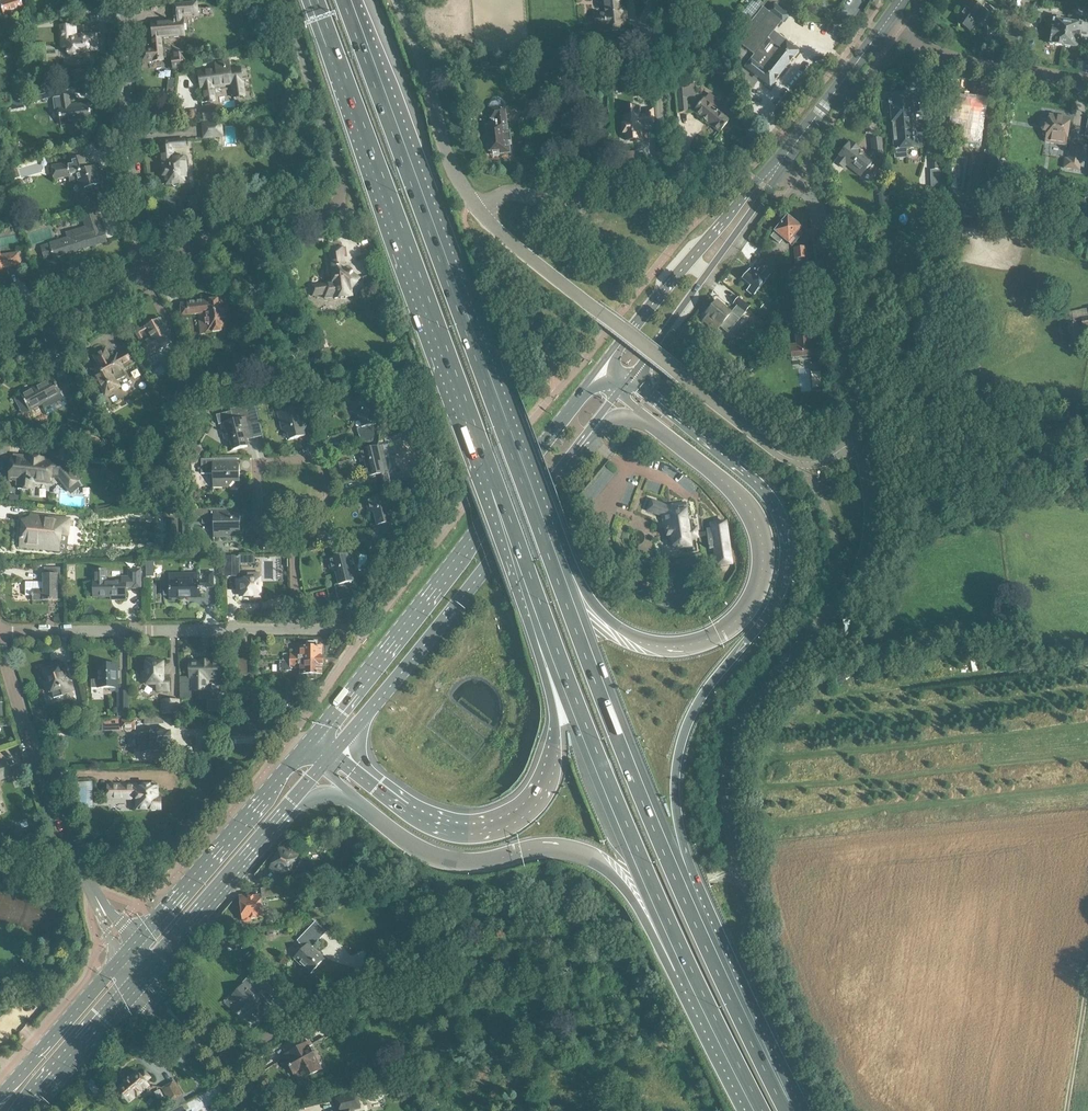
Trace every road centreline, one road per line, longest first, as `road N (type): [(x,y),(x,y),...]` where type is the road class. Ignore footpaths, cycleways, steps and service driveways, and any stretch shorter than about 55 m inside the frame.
road 1 (unclassified): [(840,1110),(747,904),(726,771),(759,695),(860,567),(871,511),(857,434)]
road 2 (motorway): [(314,0),(551,642)]
road 3 (motorway): [(558,570),(346,0)]
road 4 (motorway): [(675,869),(682,741),(709,687),(772,609),(787,551),(767,493),(631,377)]
road 5 (primary): [(602,368),(312,739)]
road 6 (motorway): [(648,421),(750,510),(764,552),(745,611),(698,642),(651,644),(608,618),(558,570)]
road 7 (residential): [(145,274),(240,228),(320,217),(337,203),(340,169),(283,0)]
road 8 (primary): [(337,747),(597,425)]
road 9 (motorway): [(551,642),(556,735),(548,778),(497,823),(472,828),(424,817),(337,747)]
road 10 (motorway): [(368,807),(453,858),(553,847),(590,857),(685,966)]
road 11 (residential): [(0,630),(296,628),(294,555)]
road 12 (motorway): [(551,642),(685,966)]
road 13 (motorway): [(675,869),(558,570)]
road 14 (unclassified): [(857,434),(820,214),(782,169)]
road 15 (residential): [(145,274),(121,0)]
road 16 (secondary): [(773,162),(602,368)]
road 17 (primary): [(312,739),(137,941)]
road 18 (motorway): [(790,1110),(675,869)]
road 19 (unclassified): [(679,375),(479,213)]
road 20 (secondary): [(631,377),(782,169)]
road 21 (unclassified): [(715,167),(593,175),(563,205),(510,195),(479,213)]
road 22 (residential): [(479,213),(442,154),(394,0)]
road 23 (residential): [(294,555),(255,548),(254,465),(317,463),(326,497)]
road 24 (residential): [(72,849),(16,708),(0,645)]
road 25 (primary): [(153,967),(292,802)]
road 26 (unclassified): [(679,375),(795,461),(827,458),(857,434)]
road 27 (residential): [(884,25),(939,54),(1087,85)]
road 28 (primary): [(120,960),(0,1098)]
road 29 (residential): [(377,981),(221,1061)]
road 30 (primary): [(28,1110),(135,987)]
road 31 (motorway): [(685,966),(759,1110)]
road 32 (secondary): [(789,151),(884,25)]
road 33 (track): [(1067,1110),(1087,989)]

